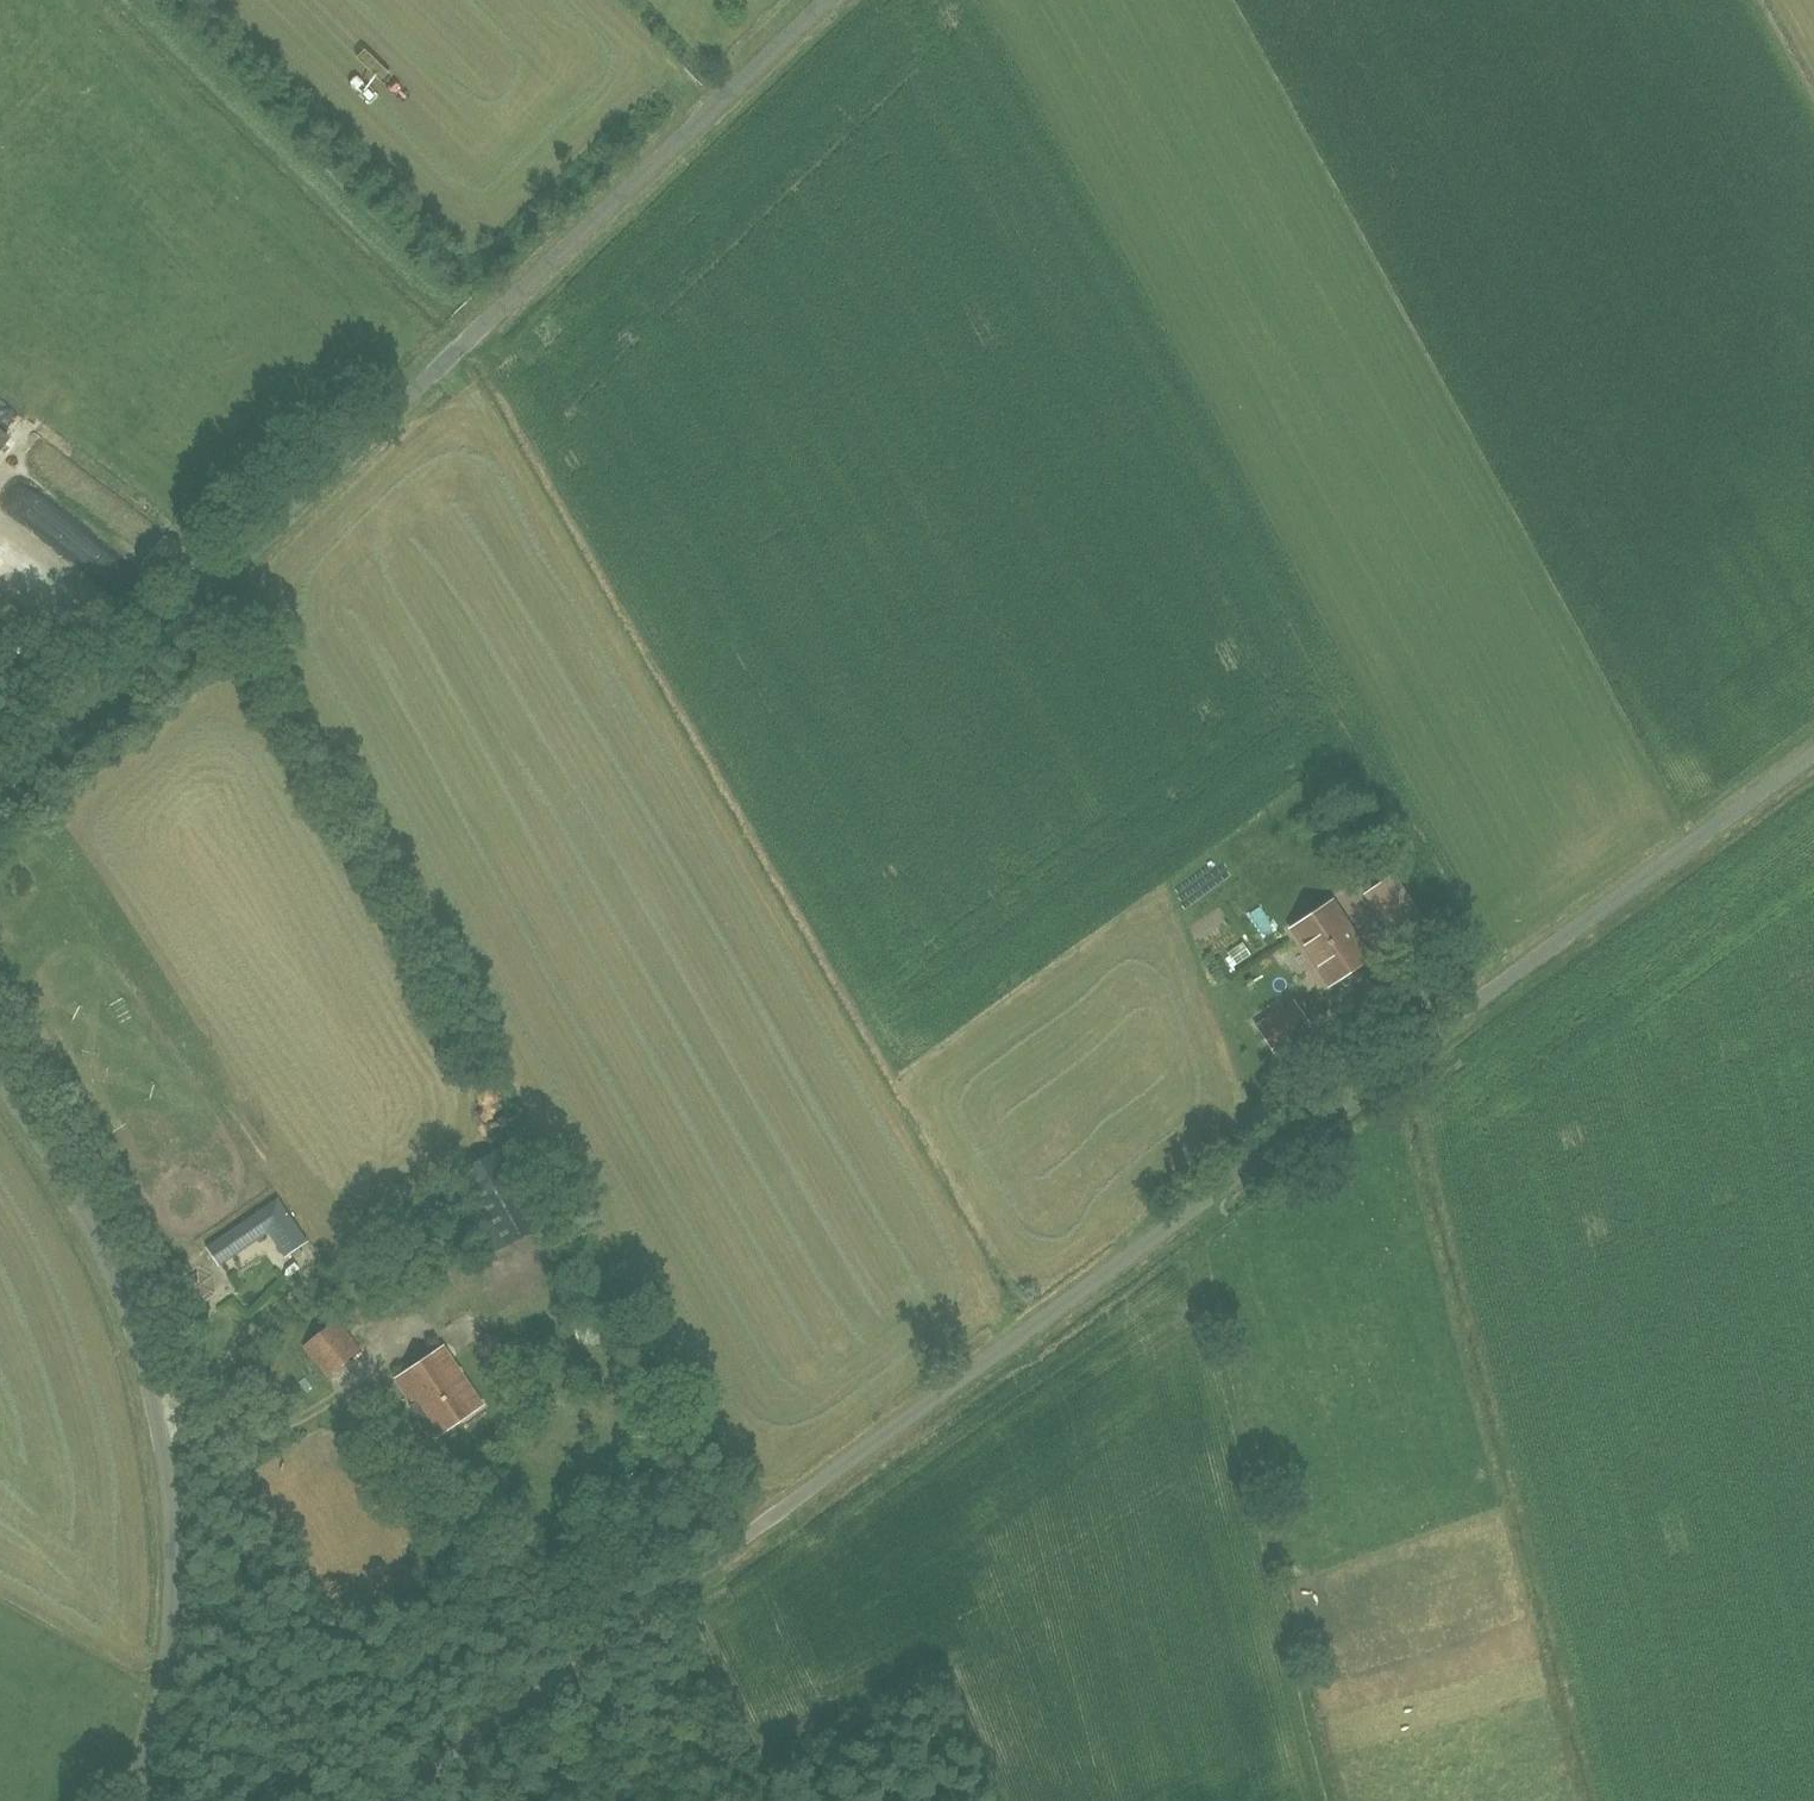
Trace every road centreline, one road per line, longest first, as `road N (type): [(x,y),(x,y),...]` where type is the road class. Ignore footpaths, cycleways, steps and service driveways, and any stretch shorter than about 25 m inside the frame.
road 1 (unclassified): [(357,1800),(1813,749)]
road 2 (unclassified): [(0,774),(830,0)]
road 3 (unclassified): [(139,1800),(156,1738),(171,1620),(147,1365),(117,1276),(0,1088)]
road 4 (track): [(668,1576),(758,1771),(760,1800)]

